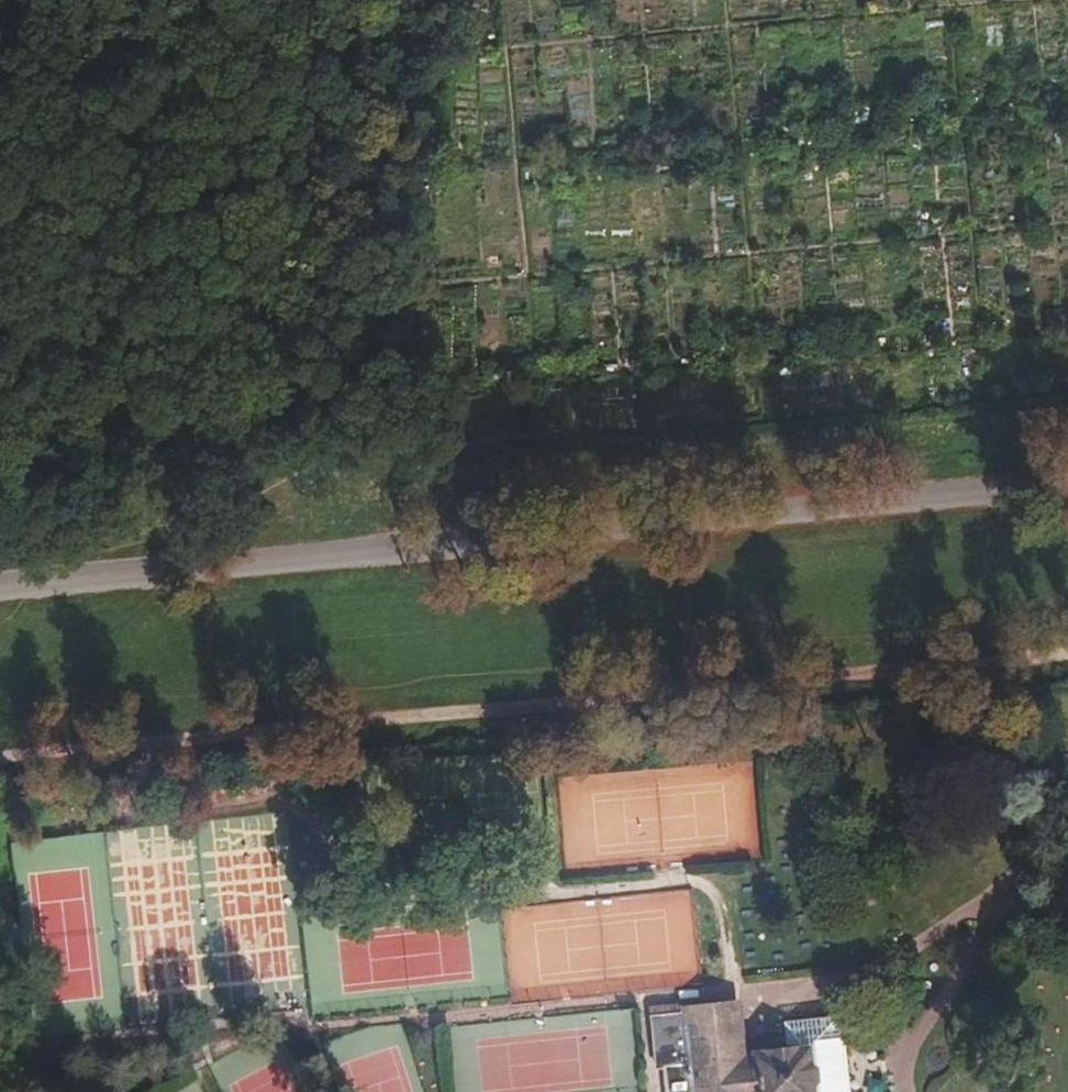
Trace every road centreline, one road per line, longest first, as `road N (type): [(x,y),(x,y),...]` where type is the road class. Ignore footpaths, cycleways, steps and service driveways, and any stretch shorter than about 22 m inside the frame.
road 1 (unclassified): [(1067,482),(0,586)]
road 2 (track): [(1067,650),(0,750)]

